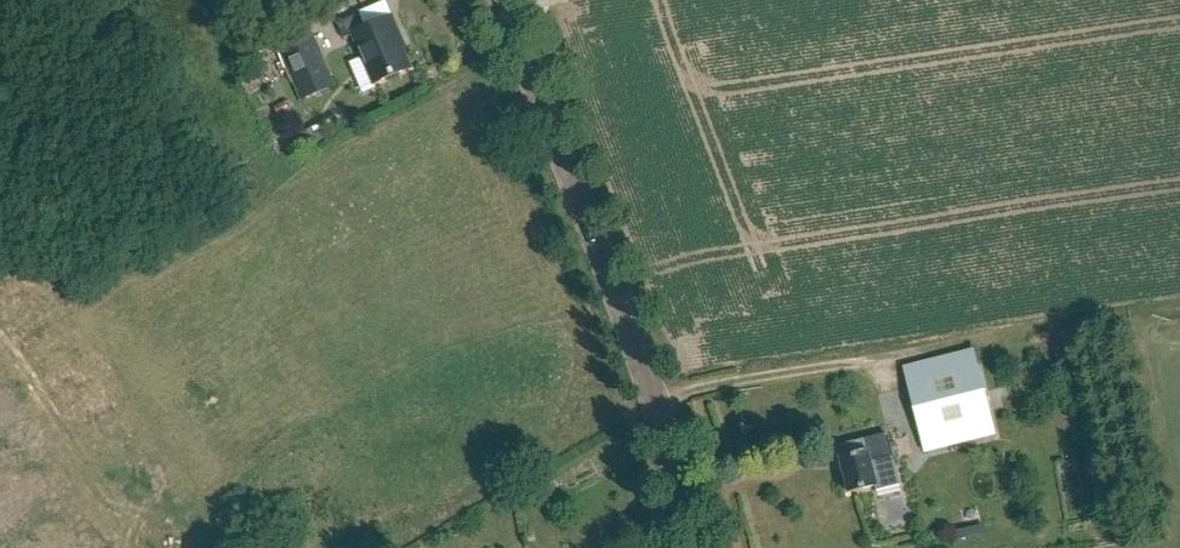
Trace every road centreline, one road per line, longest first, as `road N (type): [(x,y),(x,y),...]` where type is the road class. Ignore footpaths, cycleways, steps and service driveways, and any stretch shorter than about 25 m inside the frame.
road 1 (tertiary): [(700,547),(660,385),(506,0)]

